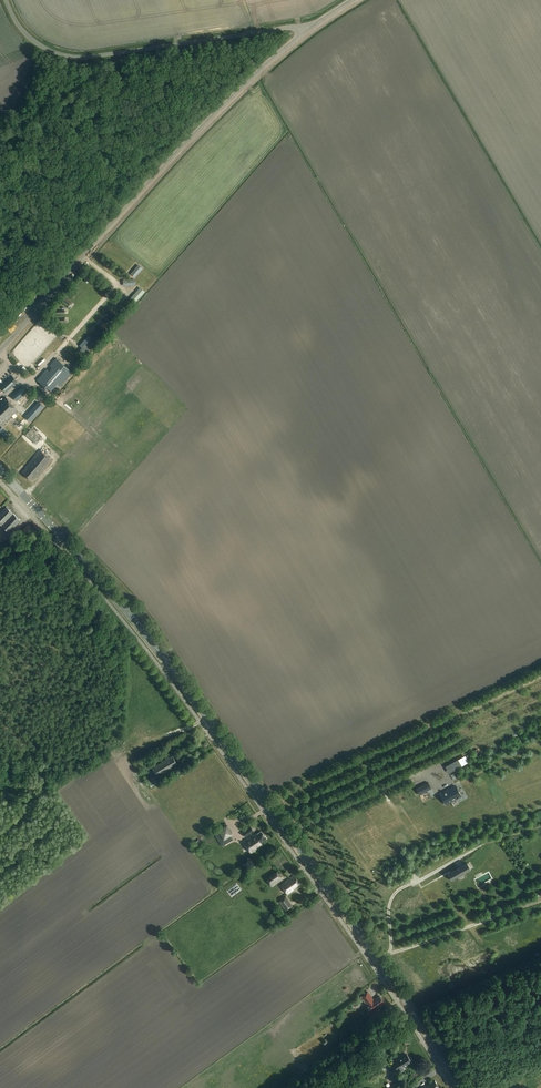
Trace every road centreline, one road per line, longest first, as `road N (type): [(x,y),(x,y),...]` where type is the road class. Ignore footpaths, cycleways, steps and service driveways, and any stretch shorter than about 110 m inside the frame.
road 1 (primary): [(461,1087),(158,650),(0,471)]
road 2 (unclassified): [(0,352),(185,143),(307,30)]
road 3 (unclassified): [(307,30),(76,57),(23,32),(6,0)]
road 4 (track): [(540,677),(263,811)]
road 5 (track): [(289,833),(540,712)]

